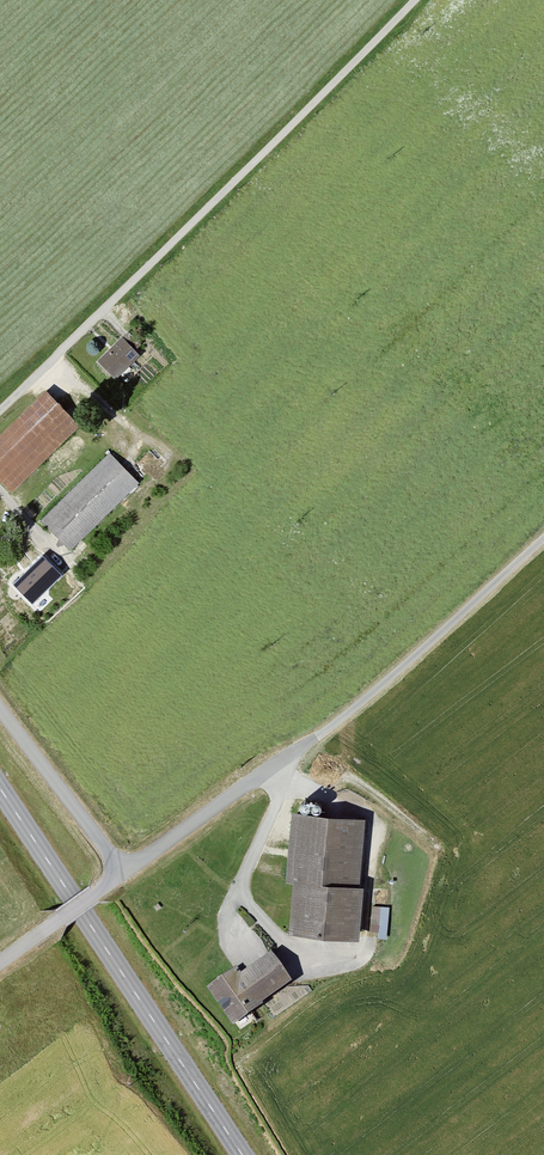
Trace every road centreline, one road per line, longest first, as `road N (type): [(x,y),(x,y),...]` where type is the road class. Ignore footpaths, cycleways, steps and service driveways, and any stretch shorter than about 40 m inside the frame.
road 1 (track): [(0,408),(412,0)]
road 2 (track): [(119,881),(316,737),(543,539)]
road 3 (tertiary): [(239,1154),(0,794)]
road 4 (tertiary): [(0,965),(119,881),(0,709)]

